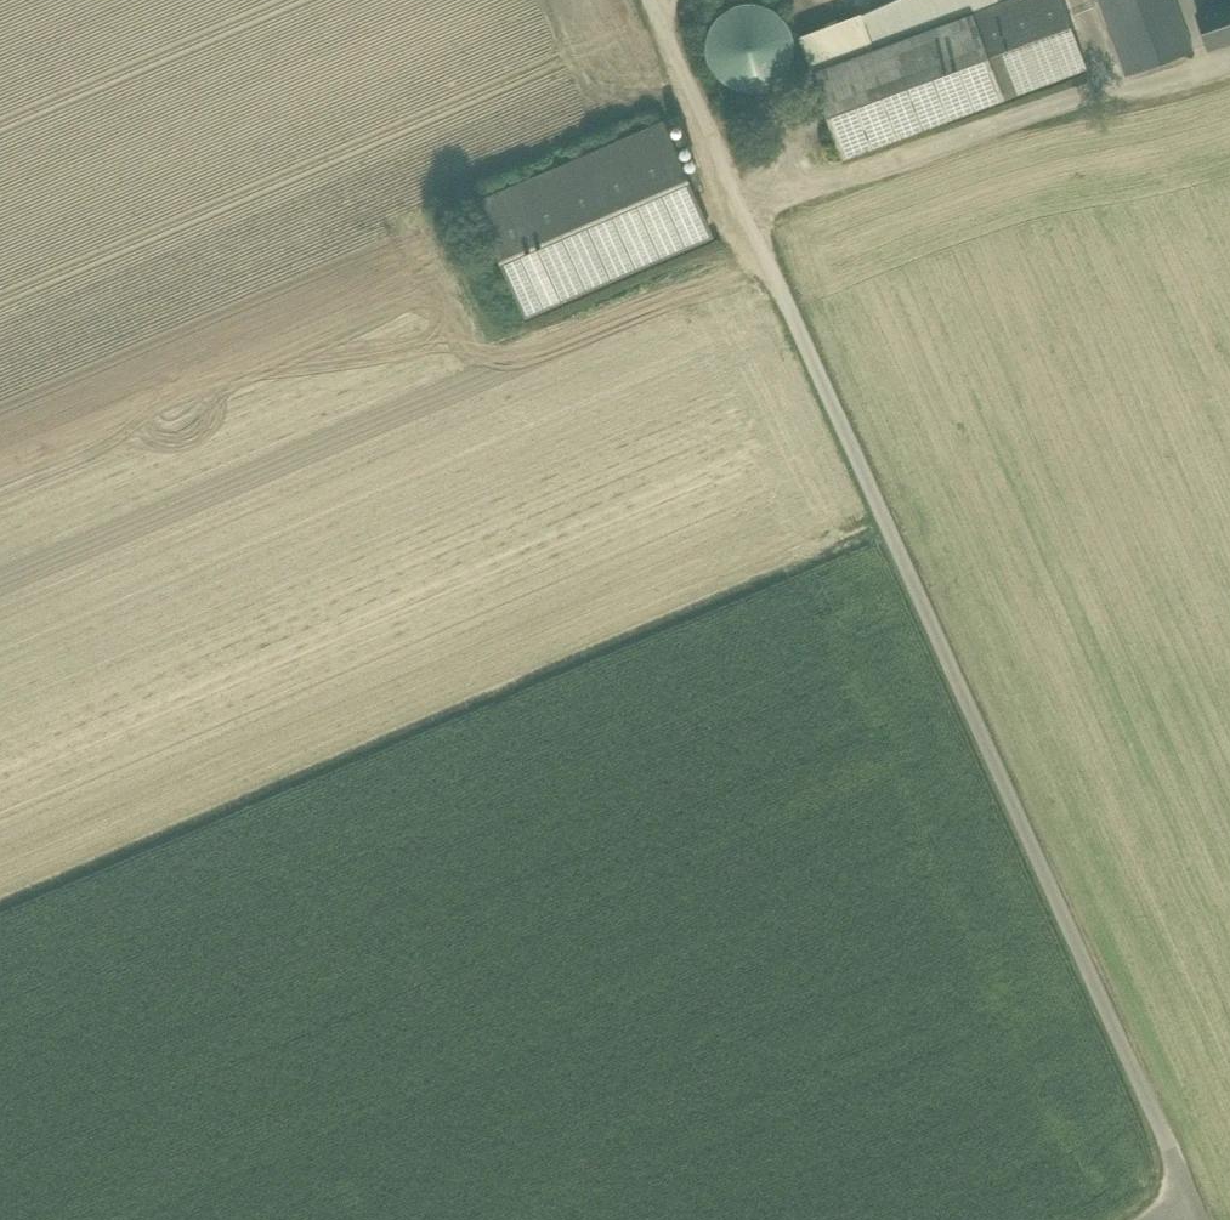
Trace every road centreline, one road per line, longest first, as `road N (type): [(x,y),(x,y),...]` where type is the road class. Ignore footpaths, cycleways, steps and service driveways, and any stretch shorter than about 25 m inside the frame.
road 1 (unclassified): [(651,0),(1202,1219)]

